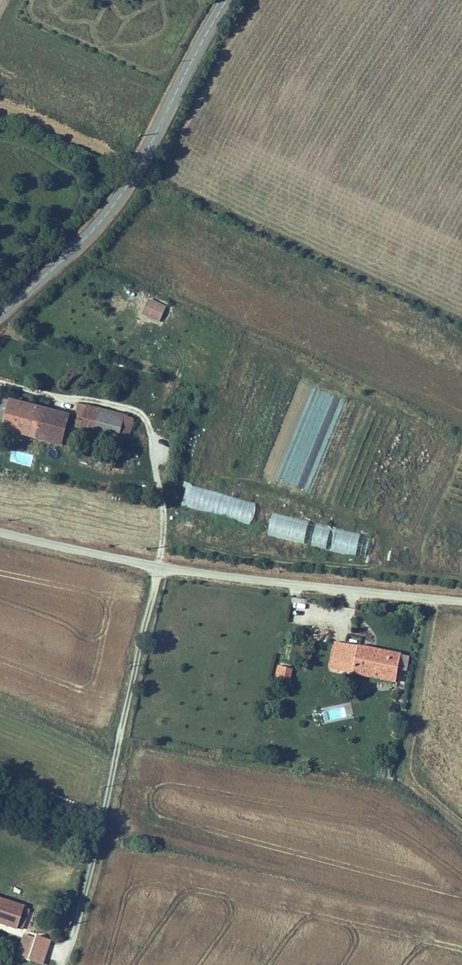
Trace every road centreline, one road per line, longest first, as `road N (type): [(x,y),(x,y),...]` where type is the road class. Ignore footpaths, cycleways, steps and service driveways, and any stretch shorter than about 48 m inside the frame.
road 1 (unclassified): [(0,532),(158,566),(461,599)]
road 2 (tertiary): [(225,0),(118,198),(0,317)]

